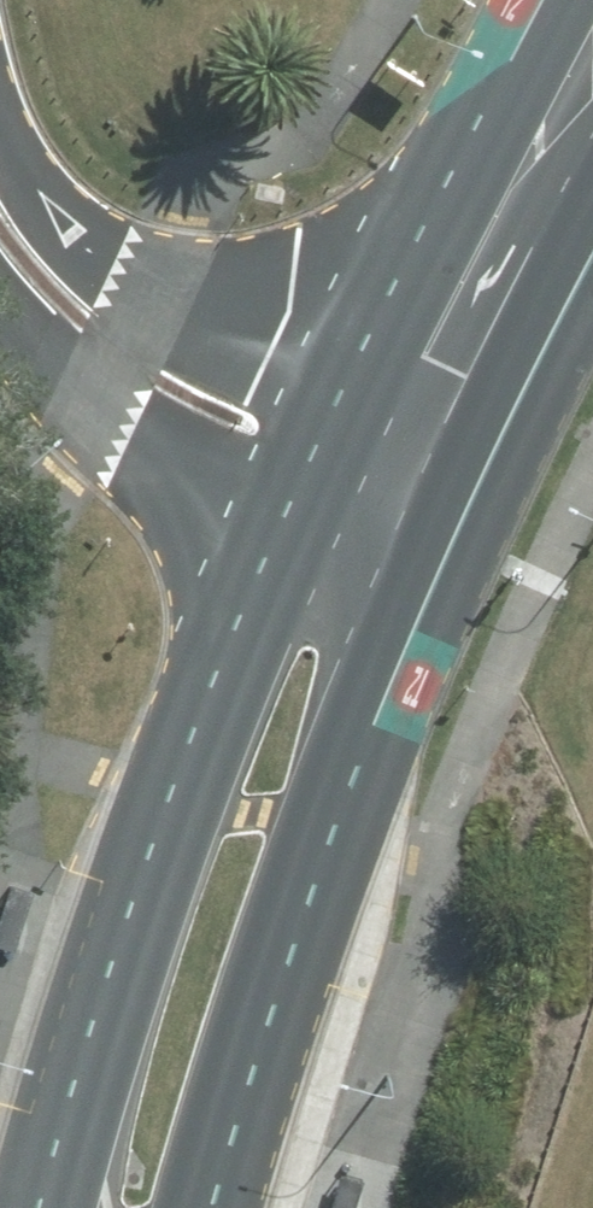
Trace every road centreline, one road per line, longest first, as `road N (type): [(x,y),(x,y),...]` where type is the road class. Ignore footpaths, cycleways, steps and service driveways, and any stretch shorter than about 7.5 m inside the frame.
road 1 (primary): [(46,1207),(105,978),(287,541)]
road 2 (primary): [(421,609),(270,1000),(207,1207)]
road 3 (residential): [(0,122),(65,225),(146,283),(265,325),(369,337)]
road 4 (primary): [(369,337),(547,0)]
road 5 (residential): [(287,541),(129,443),(0,305)]
road 6 (primary): [(515,409),(421,609)]
road 7 (primary): [(287,541),(369,337)]
road 8 (primary): [(592,260),(515,409)]
road 9 (residential): [(369,337),(515,409)]
road 10 (unclassified): [(421,609),(287,541)]

